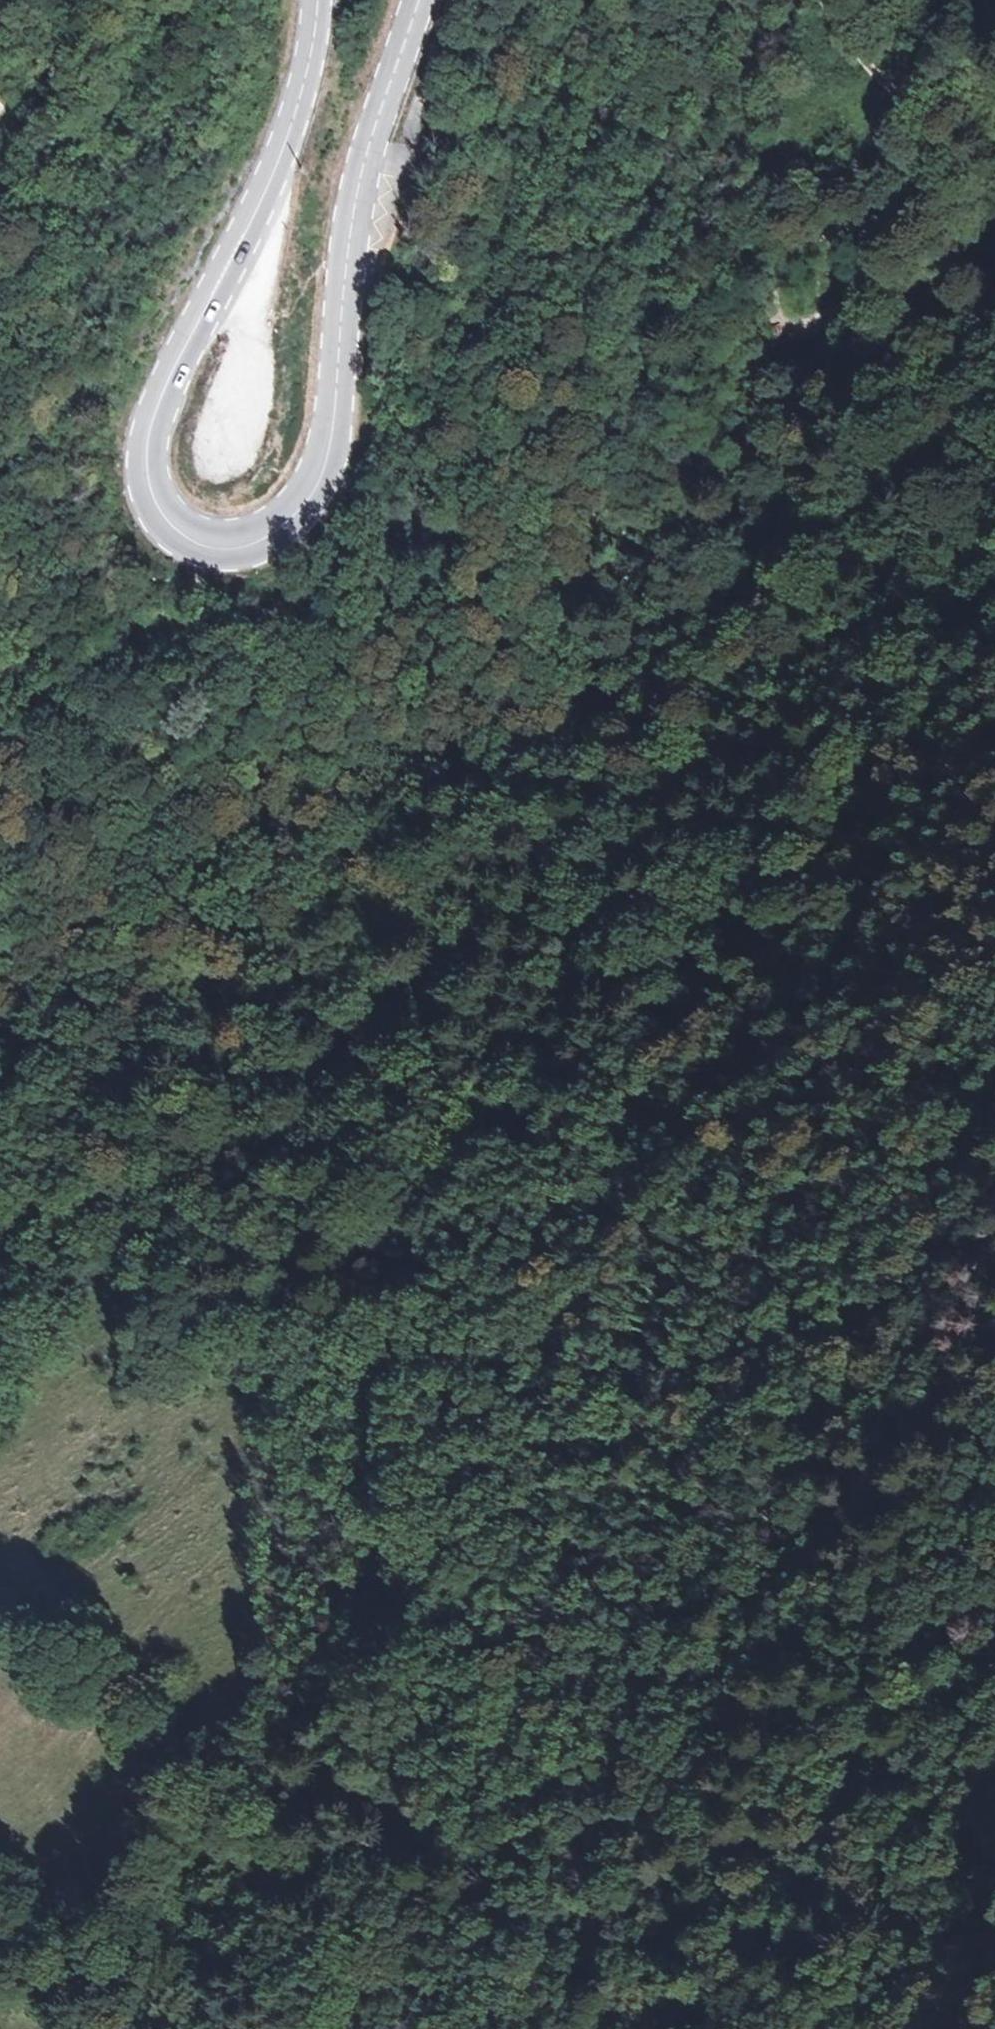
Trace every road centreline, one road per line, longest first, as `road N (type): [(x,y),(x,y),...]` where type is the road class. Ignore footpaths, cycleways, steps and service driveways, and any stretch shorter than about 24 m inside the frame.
road 1 (secondary): [(416,0),(353,213),(329,449),(309,501),(263,543),(210,551),(171,530),(145,486),(150,430),(170,368),(270,177),(295,112),(316,0)]
road 2 (track): [(819,0),(845,53),(910,108),(922,145),(920,171),(854,240),(779,270),(770,300),(782,328),(814,331),(835,321),(994,183)]
road 3 (track): [(355,204),(396,175),(459,0)]

